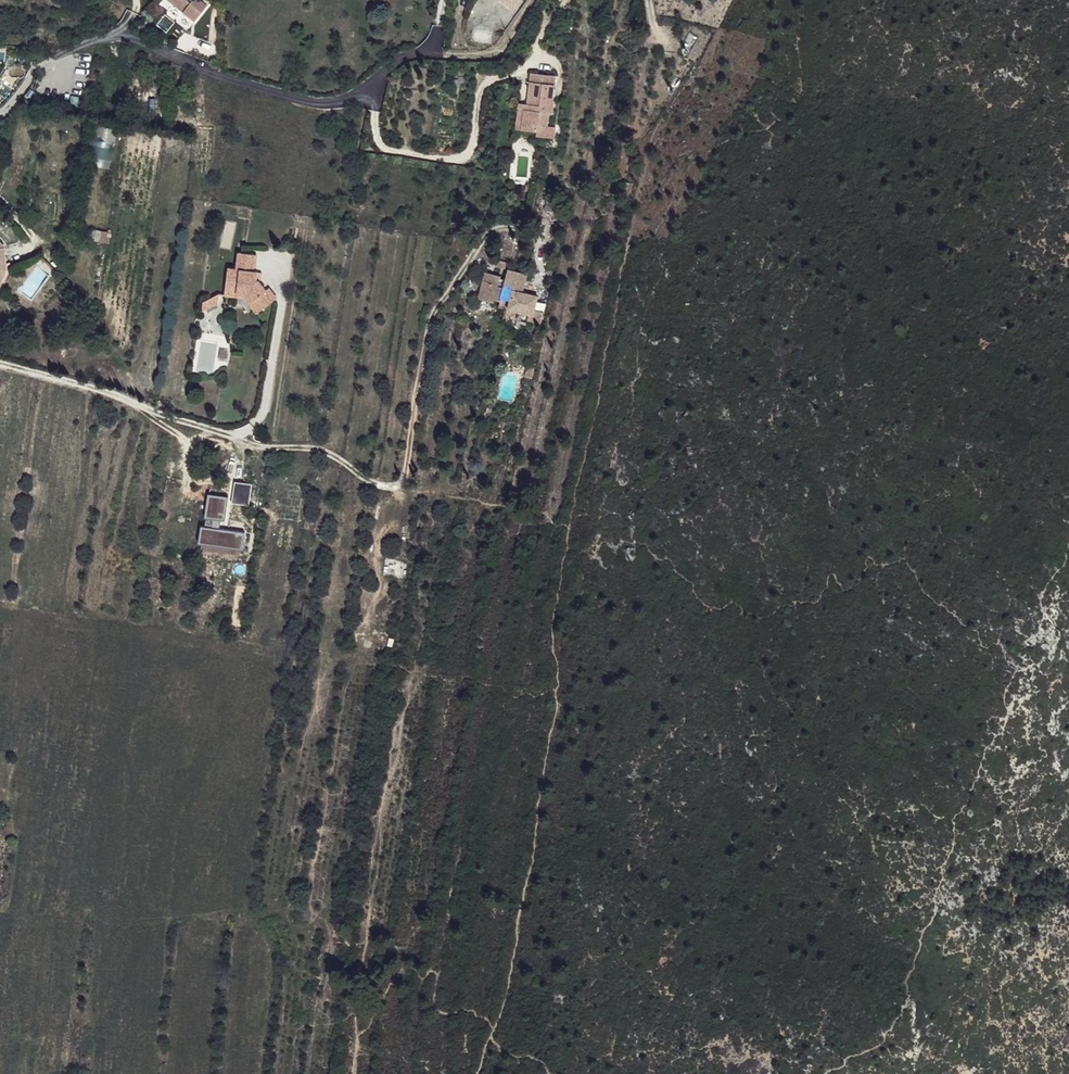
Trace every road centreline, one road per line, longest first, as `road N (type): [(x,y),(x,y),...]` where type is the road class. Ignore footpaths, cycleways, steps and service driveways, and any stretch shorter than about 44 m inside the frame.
road 1 (track): [(502,46),(483,59),(419,55),(333,103),(213,75),(125,38),(93,43),(49,66)]

